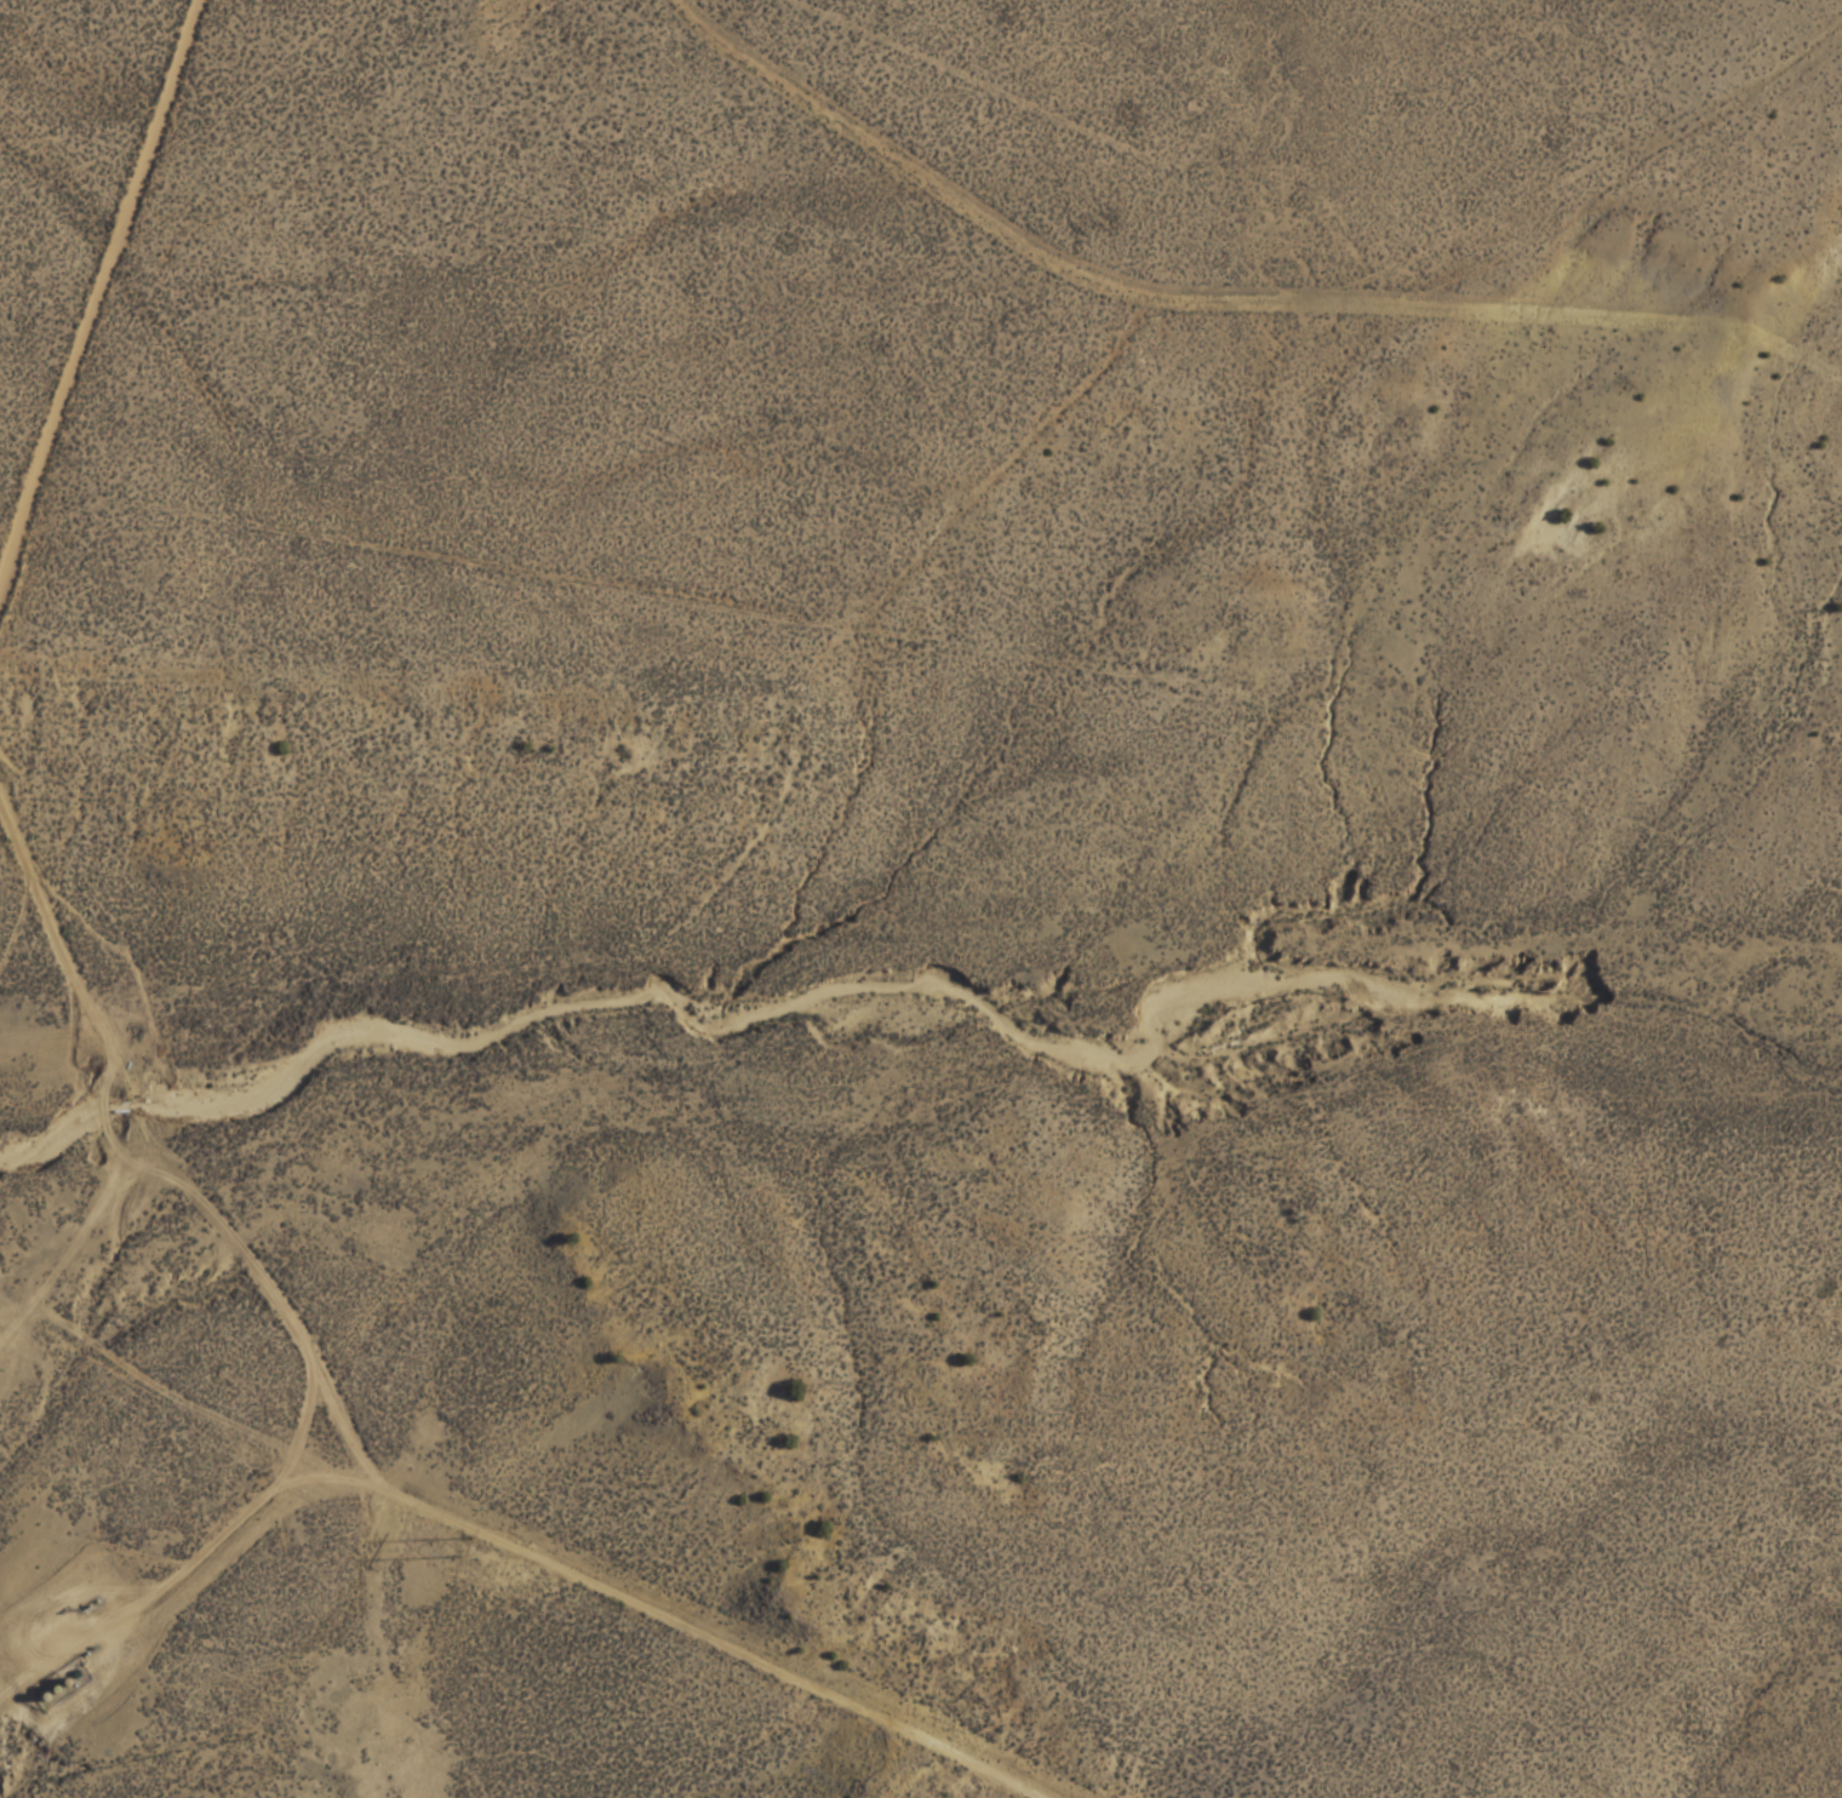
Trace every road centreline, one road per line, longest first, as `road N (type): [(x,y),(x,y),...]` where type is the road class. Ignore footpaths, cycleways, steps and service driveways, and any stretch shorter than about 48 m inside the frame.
road 1 (residential): [(0,349),(137,0)]

